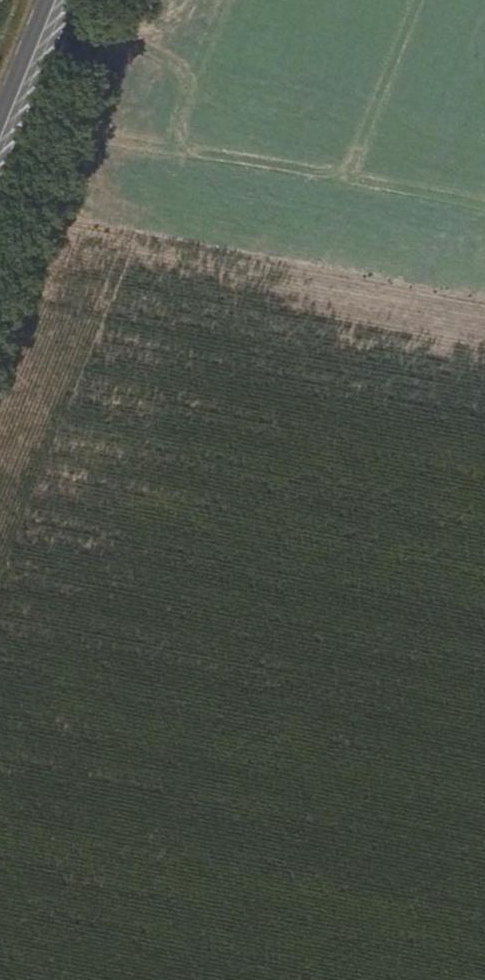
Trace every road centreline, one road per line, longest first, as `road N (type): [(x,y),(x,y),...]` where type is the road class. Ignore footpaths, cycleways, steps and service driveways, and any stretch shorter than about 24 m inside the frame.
road 1 (primary): [(0,203),(84,0)]
road 2 (primary): [(48,0),(0,122)]

